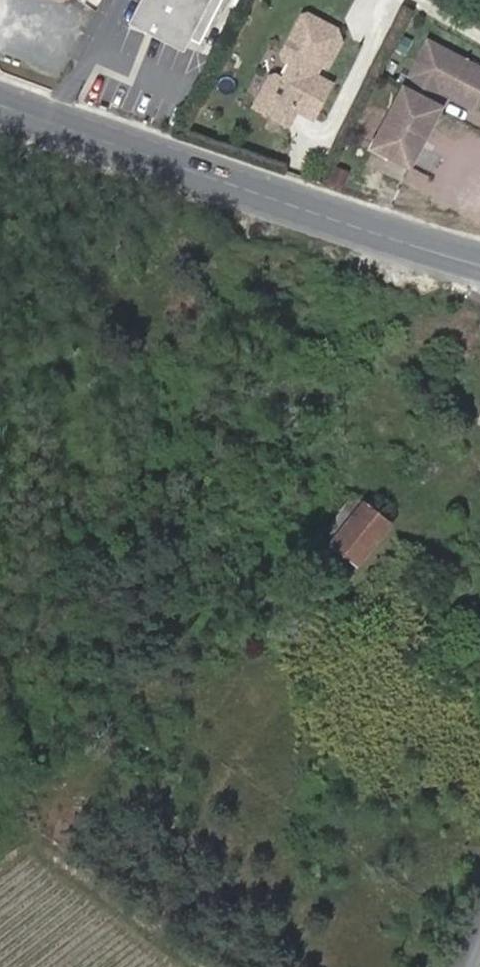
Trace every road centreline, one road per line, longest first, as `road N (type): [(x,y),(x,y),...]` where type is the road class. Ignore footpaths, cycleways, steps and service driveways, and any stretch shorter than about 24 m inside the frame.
road 1 (tertiary): [(0,105),(479,267)]

